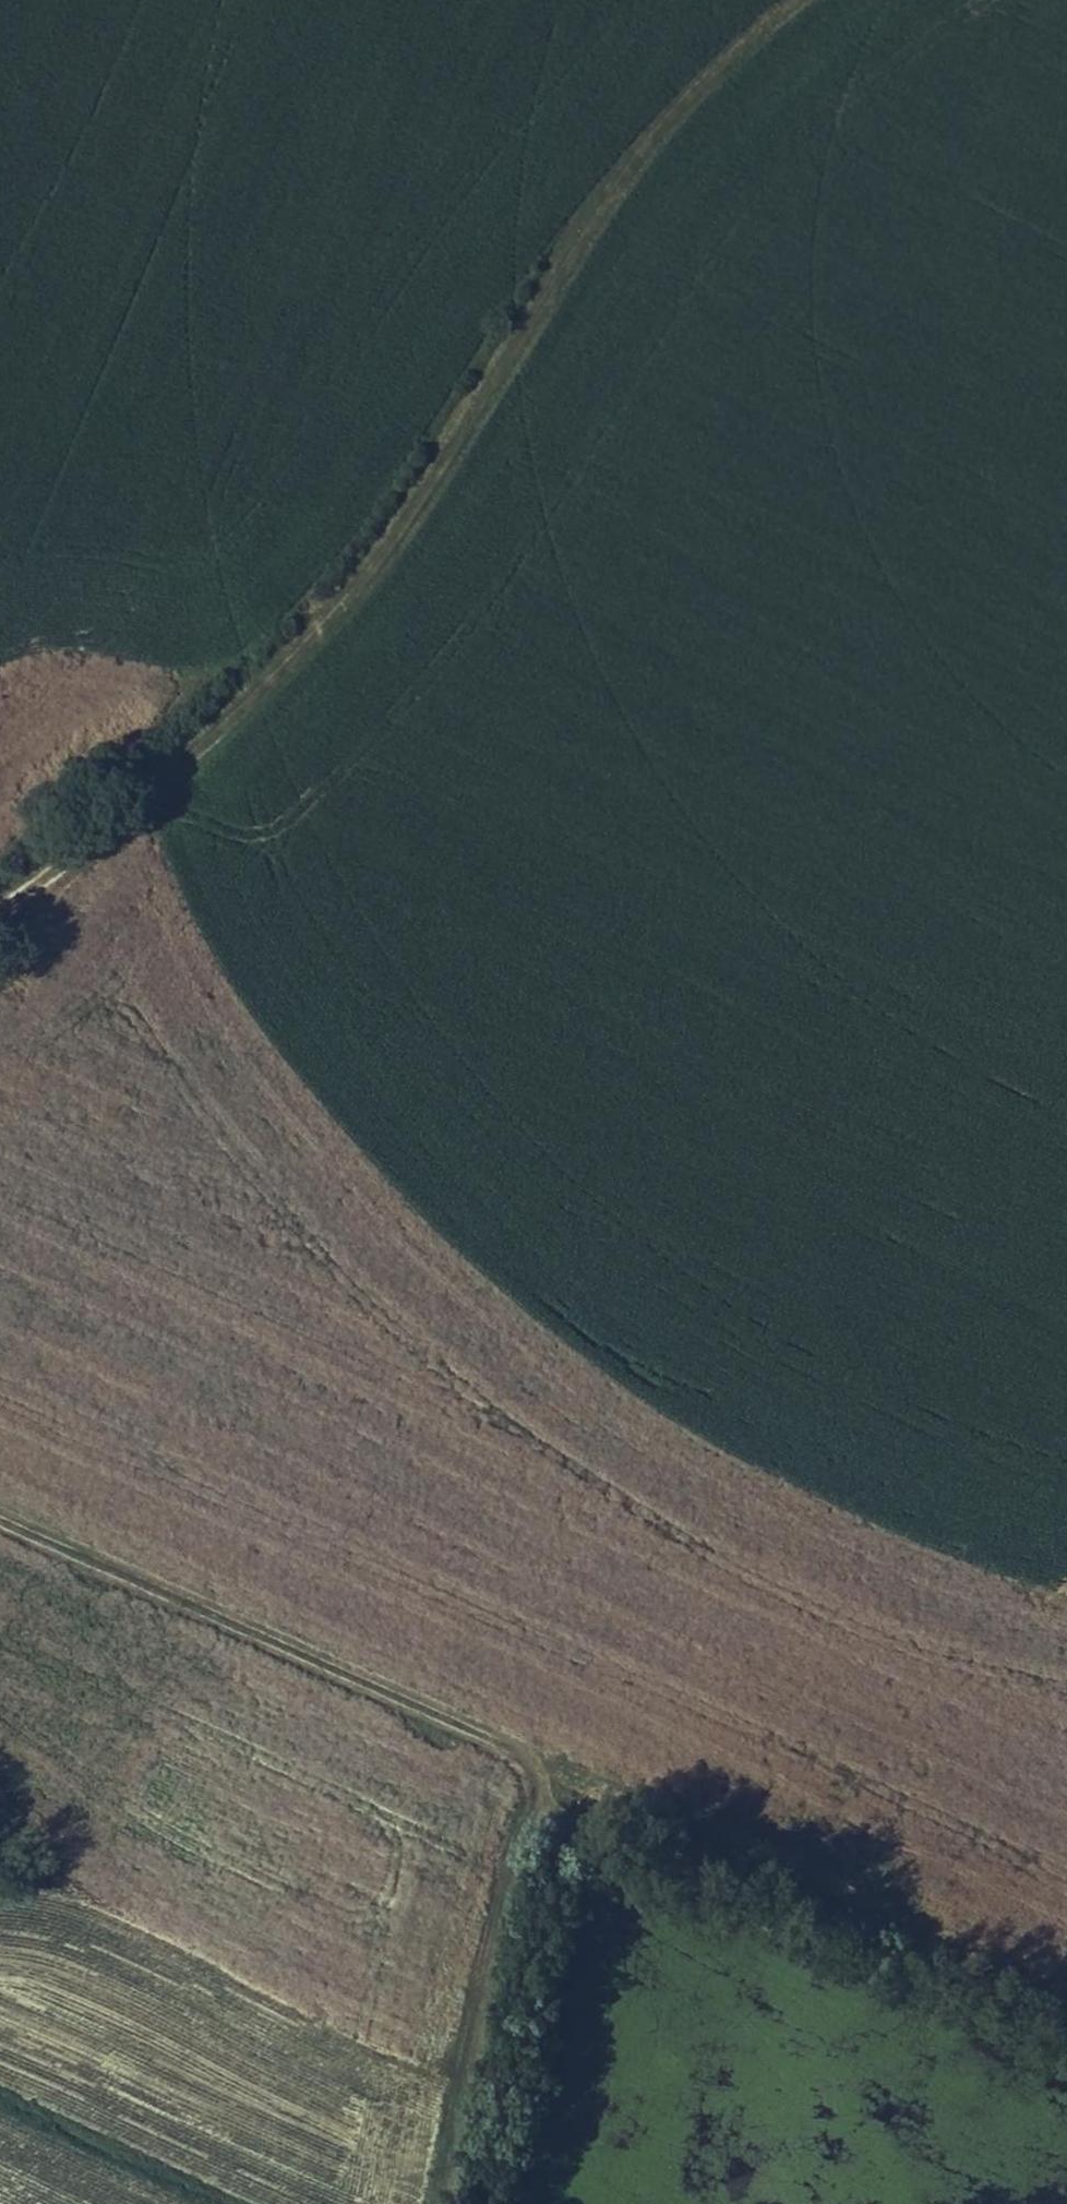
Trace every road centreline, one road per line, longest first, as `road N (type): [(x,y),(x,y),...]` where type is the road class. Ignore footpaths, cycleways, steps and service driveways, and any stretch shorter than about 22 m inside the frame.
road 1 (track): [(0,898),(199,740),(465,420),(710,73),(808,0)]
road 2 (track): [(0,1525),(521,1762),(529,1808),(438,2182),(442,2203)]

